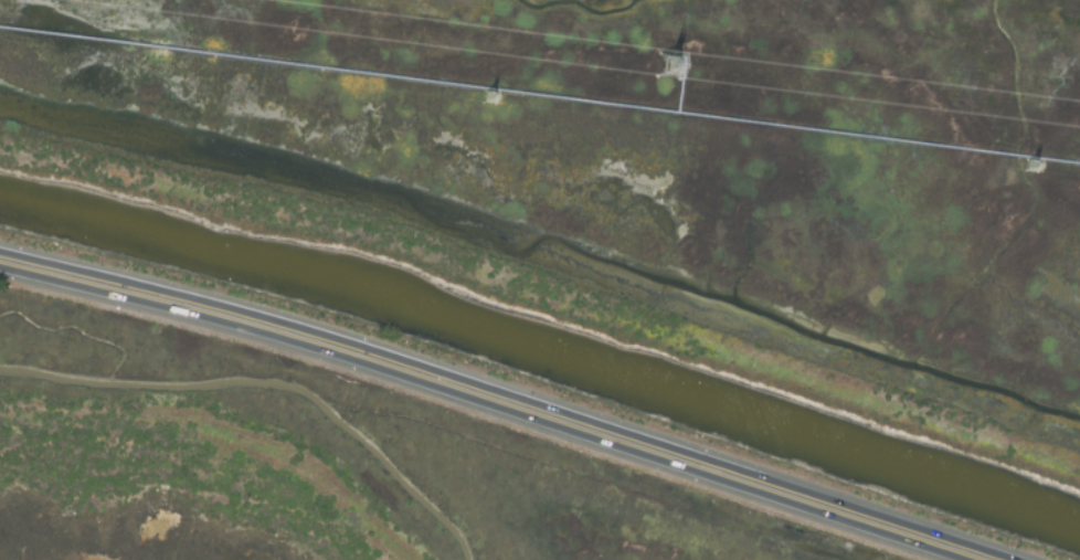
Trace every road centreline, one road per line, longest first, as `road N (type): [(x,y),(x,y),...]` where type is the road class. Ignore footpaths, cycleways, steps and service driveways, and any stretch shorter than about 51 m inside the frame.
road 1 (trunk): [(991,559),(311,339),(0,258)]
road 2 (trunk): [(0,275),(307,355),(942,559)]

